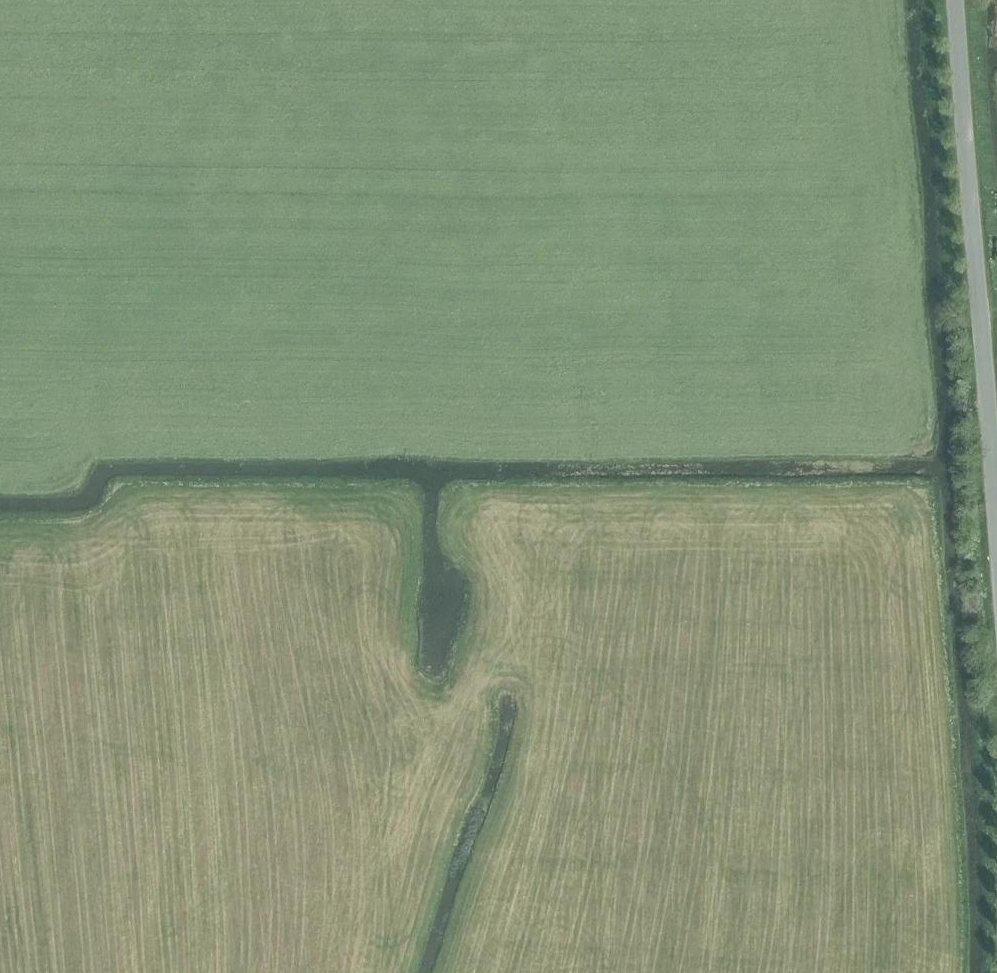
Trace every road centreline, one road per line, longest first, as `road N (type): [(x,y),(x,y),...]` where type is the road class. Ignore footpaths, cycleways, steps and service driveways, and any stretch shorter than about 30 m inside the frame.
road 1 (tertiary): [(996,533),(955,0)]

